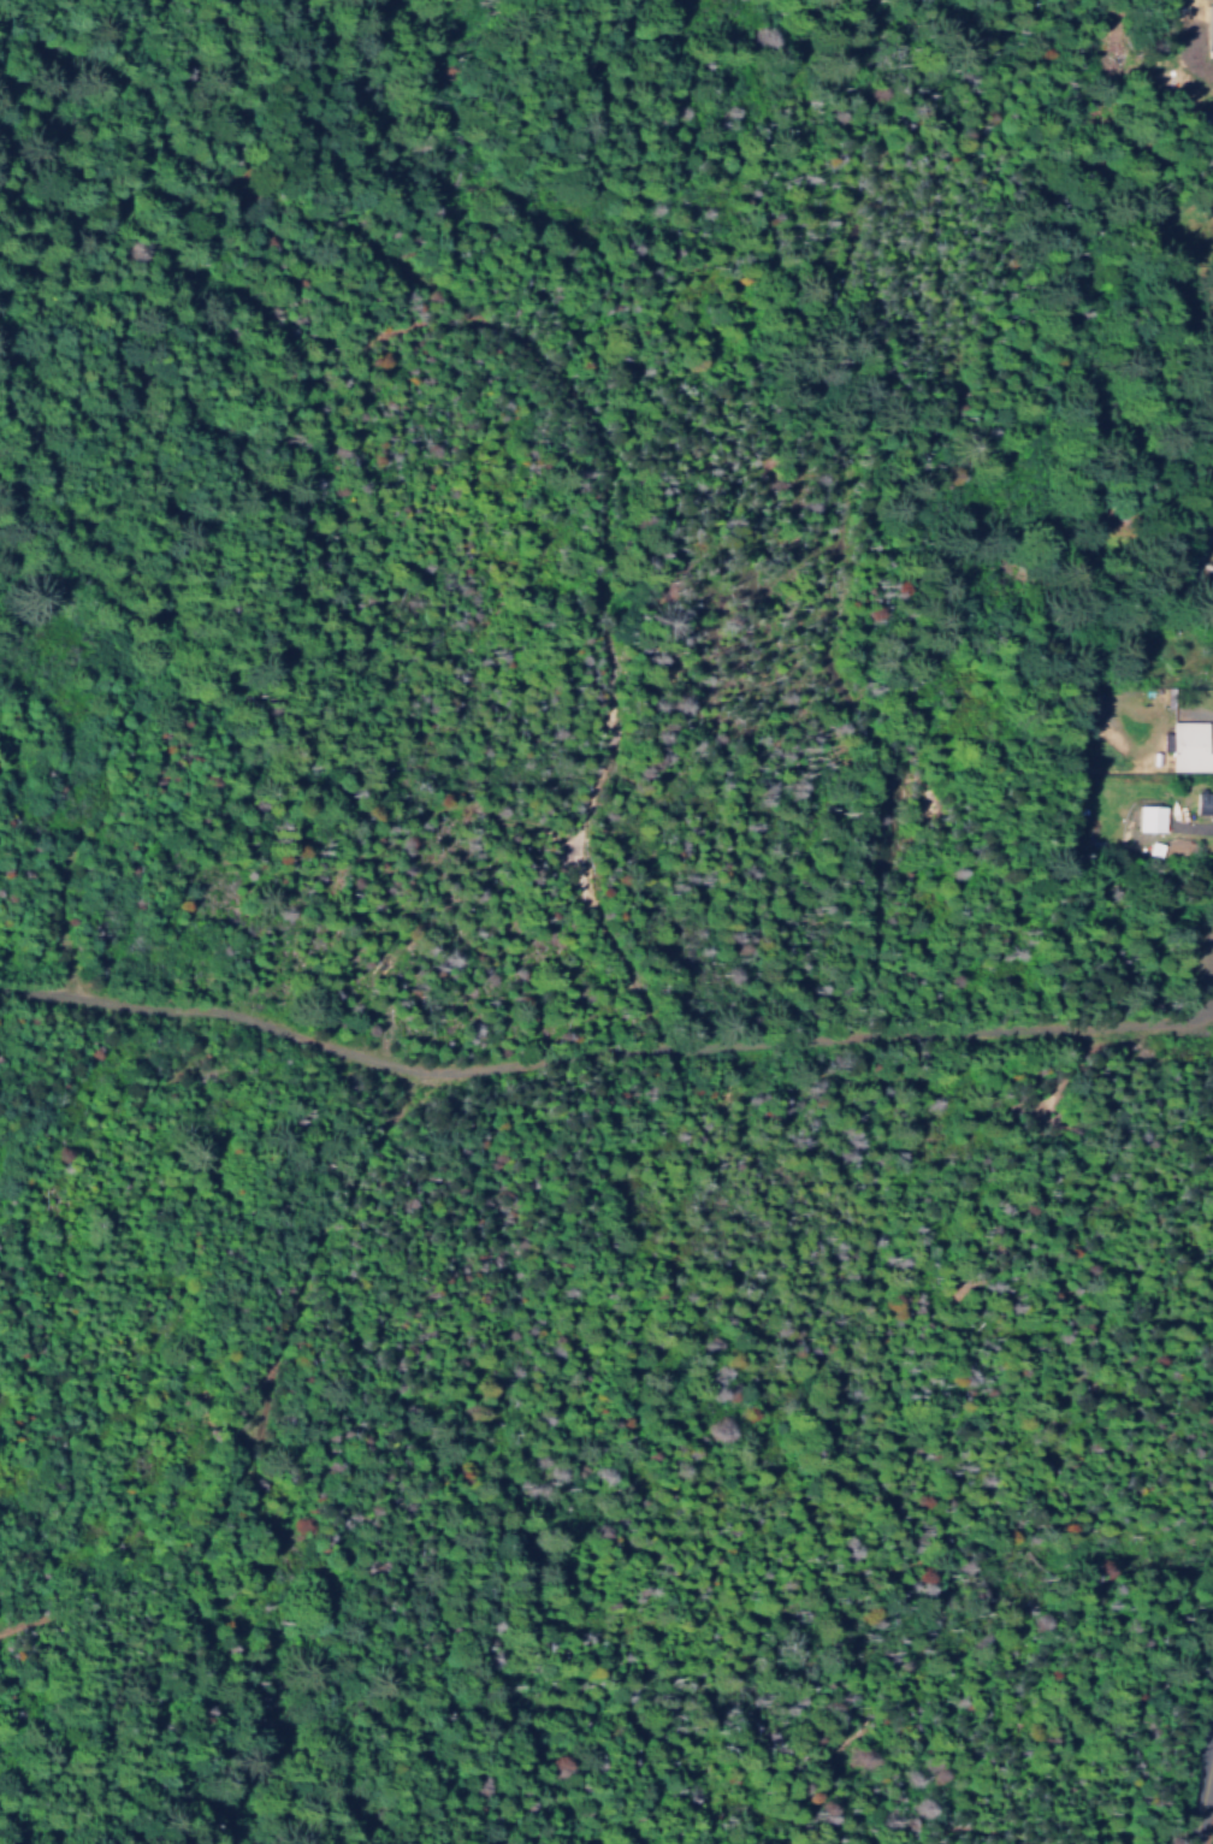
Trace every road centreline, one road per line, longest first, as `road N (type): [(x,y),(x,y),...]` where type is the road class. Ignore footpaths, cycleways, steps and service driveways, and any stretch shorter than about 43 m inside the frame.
road 1 (track): [(1212,1010),(409,1066),(215,1006),(0,984)]

